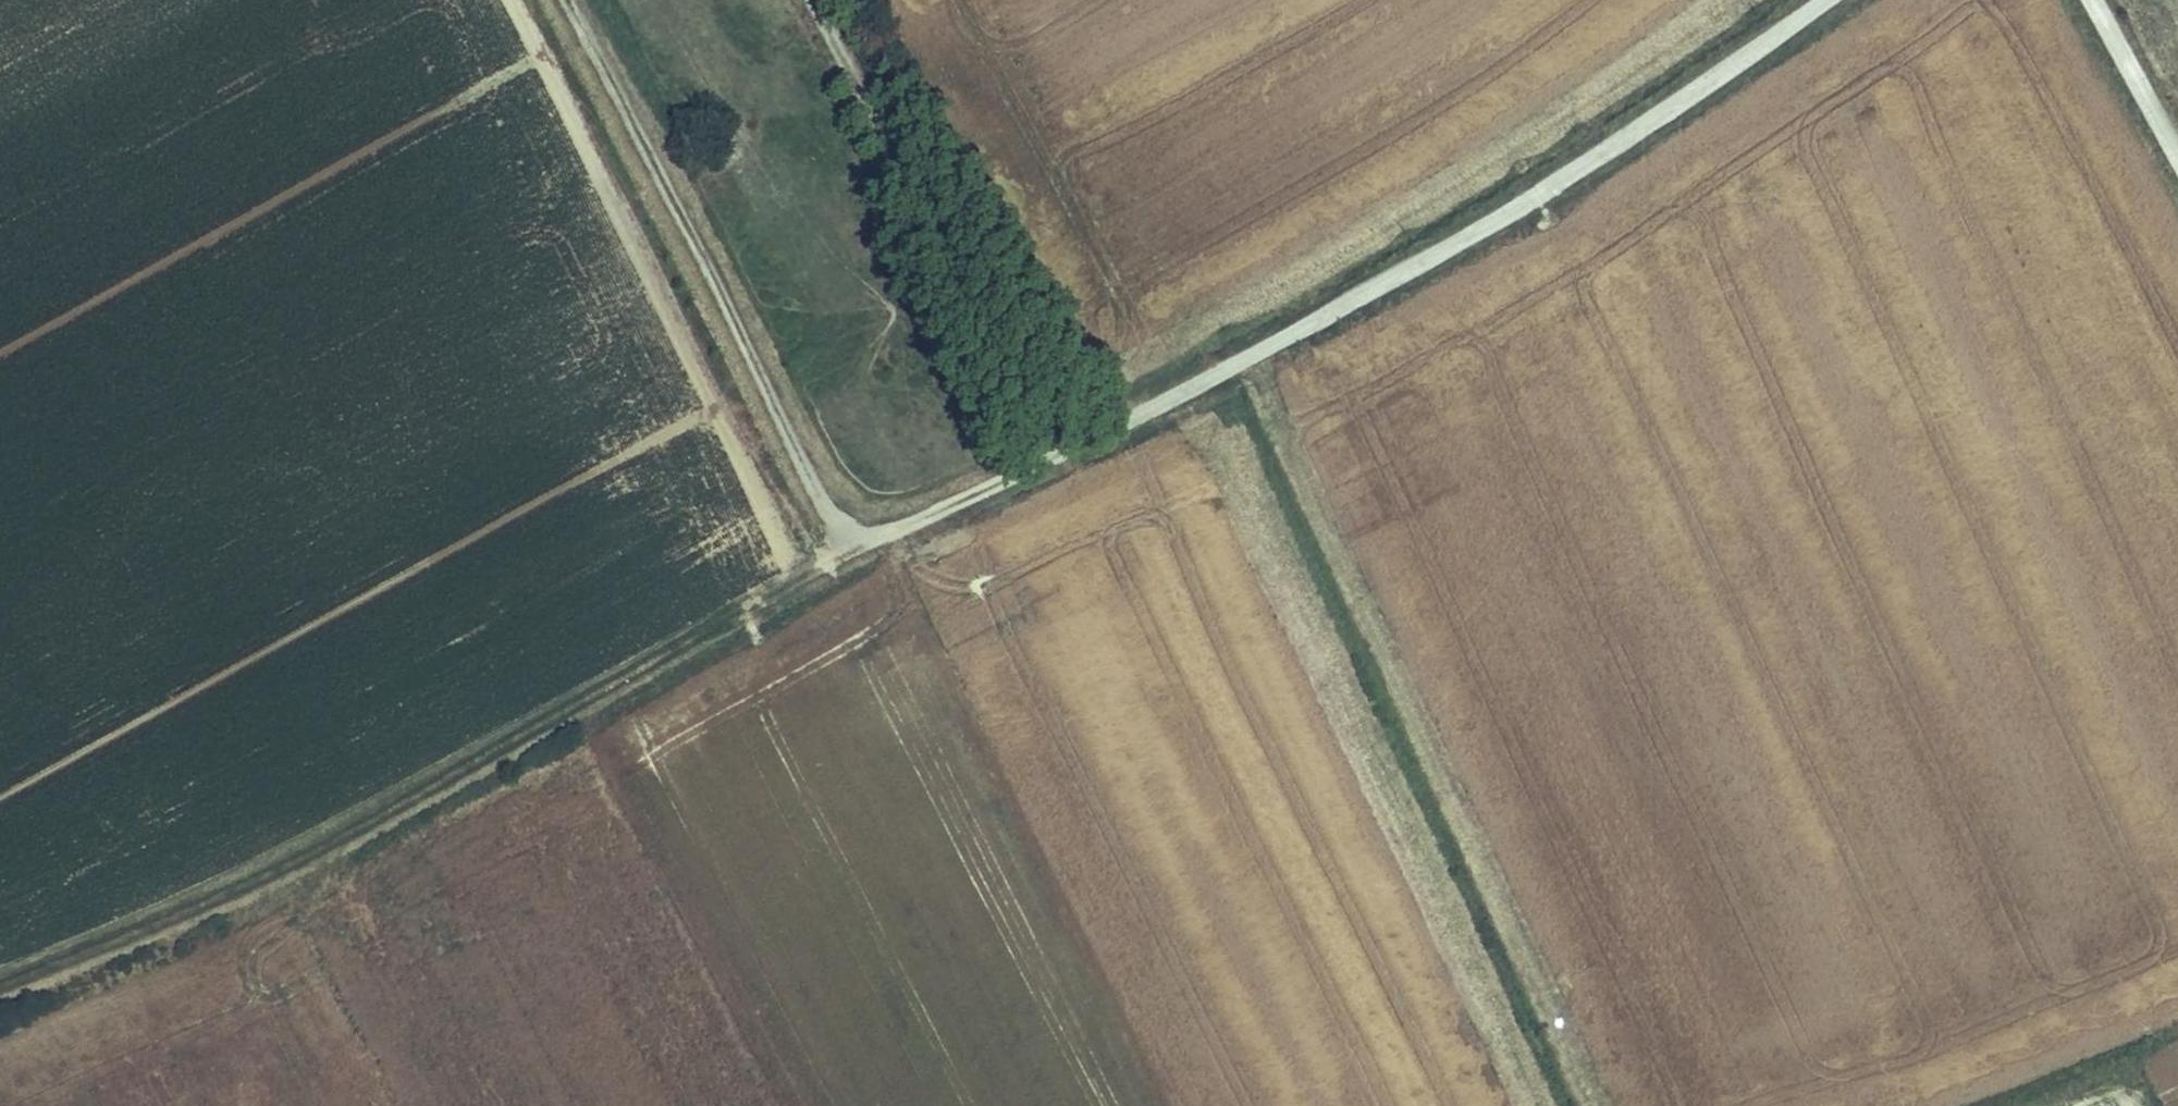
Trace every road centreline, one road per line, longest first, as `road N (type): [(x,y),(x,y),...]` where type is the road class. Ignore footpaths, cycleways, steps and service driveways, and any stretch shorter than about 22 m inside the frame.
road 1 (track): [(0,992),(306,863),(898,534)]
road 2 (unclassified): [(2177,160),(2093,0)]

